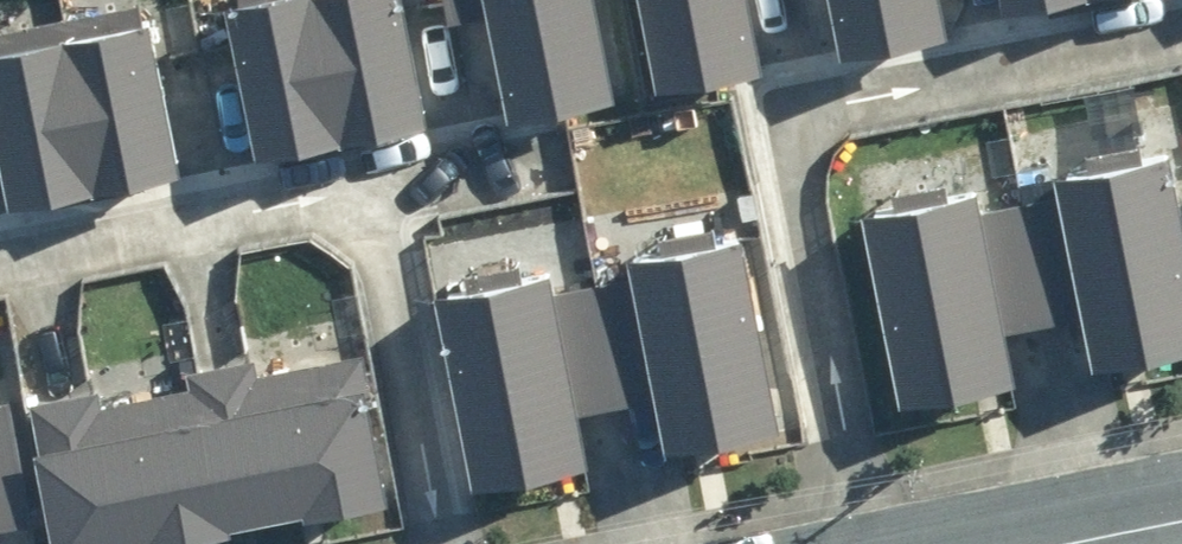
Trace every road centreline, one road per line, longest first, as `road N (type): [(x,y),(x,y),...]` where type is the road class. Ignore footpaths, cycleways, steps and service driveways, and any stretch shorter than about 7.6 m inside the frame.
road 1 (residential): [(877,543),(787,104),(1181,27)]
road 2 (residential): [(0,256),(377,182)]
road 3 (residential): [(377,182),(455,543)]
road 4 (residential): [(377,182),(537,150)]
road 5 (residential): [(1181,517),(1024,543)]

